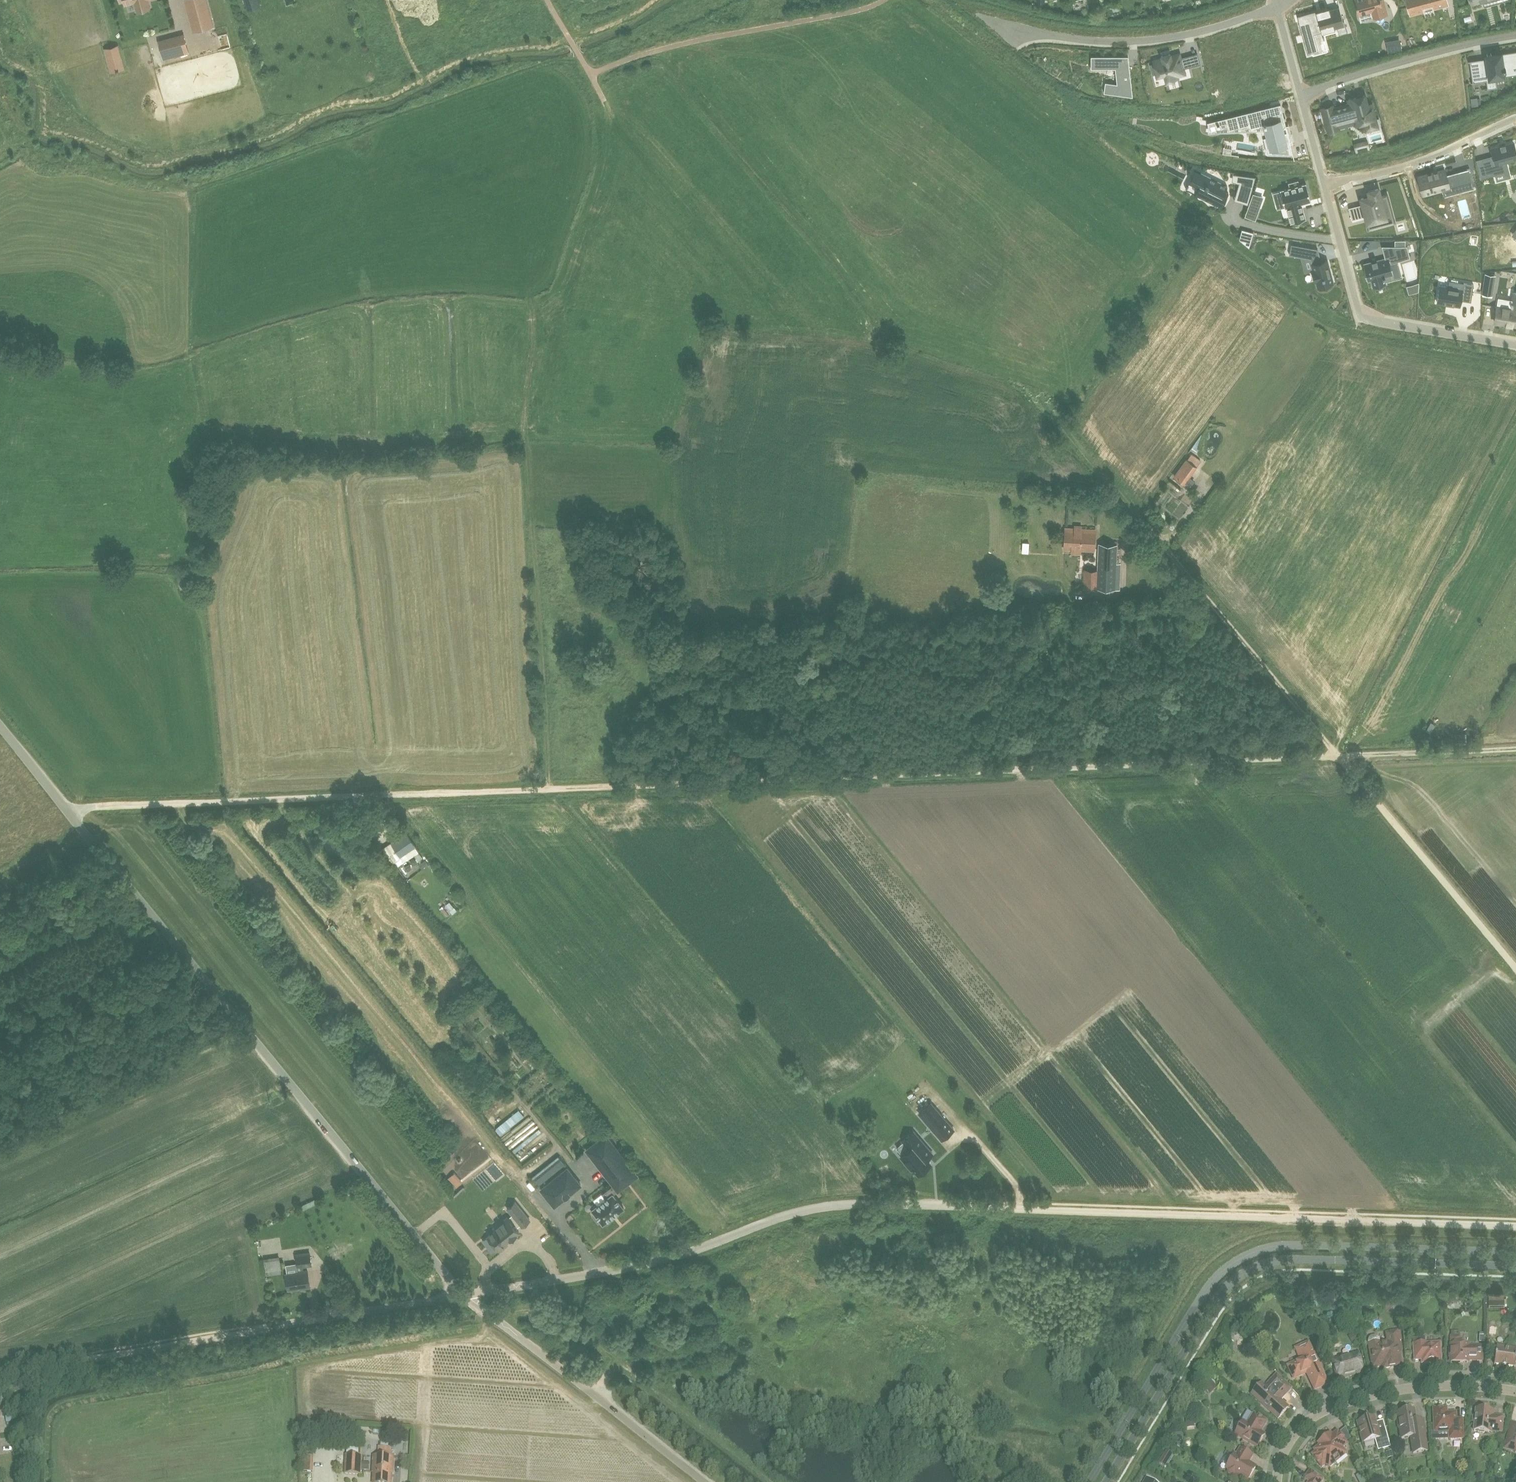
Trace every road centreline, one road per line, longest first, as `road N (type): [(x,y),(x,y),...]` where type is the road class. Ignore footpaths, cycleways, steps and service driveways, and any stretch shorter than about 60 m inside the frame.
road 1 (track): [(1337,758),(70,812)]
road 2 (unclassified): [(464,1295),(0,725)]
road 3 (track): [(955,1204),(1515,1225)]
road 4 (tertiary): [(1515,1252),(1290,1245),(1228,1264),(1090,1481)]
road 5 (tertiary): [(1106,1481),(1217,1297),(1246,1270),(1293,1256),(1515,1265)]
road 6 (unclassified): [(464,1295),(694,1252),(774,1218),(870,1203),(955,1204)]
road 7 (track): [(1337,758),(1026,384)]
road 8 (unclassified): [(464,1295),(0,1373)]
road 9 (unclassified): [(703,1481),(464,1295)]
road 10 (residential): [(1278,1481),(1292,1438),(1333,1408),(1431,1387),(1515,1392)]
road 11 (unclassified): [(1277,8),(1158,39),(1002,28)]
road 12 (track): [(1515,970),(1337,758)]
road 13 (unclassified): [(1298,96),(1423,55),(1515,35)]
road 14 (residential): [(1323,186),(1425,161),(1515,120)]
road 15 (track): [(1515,749),(1337,758)]
road 16 (unclassified): [(1515,343),(1367,318),(1356,306)]
road 17 (unclassified): [(1323,186),(1356,306)]

